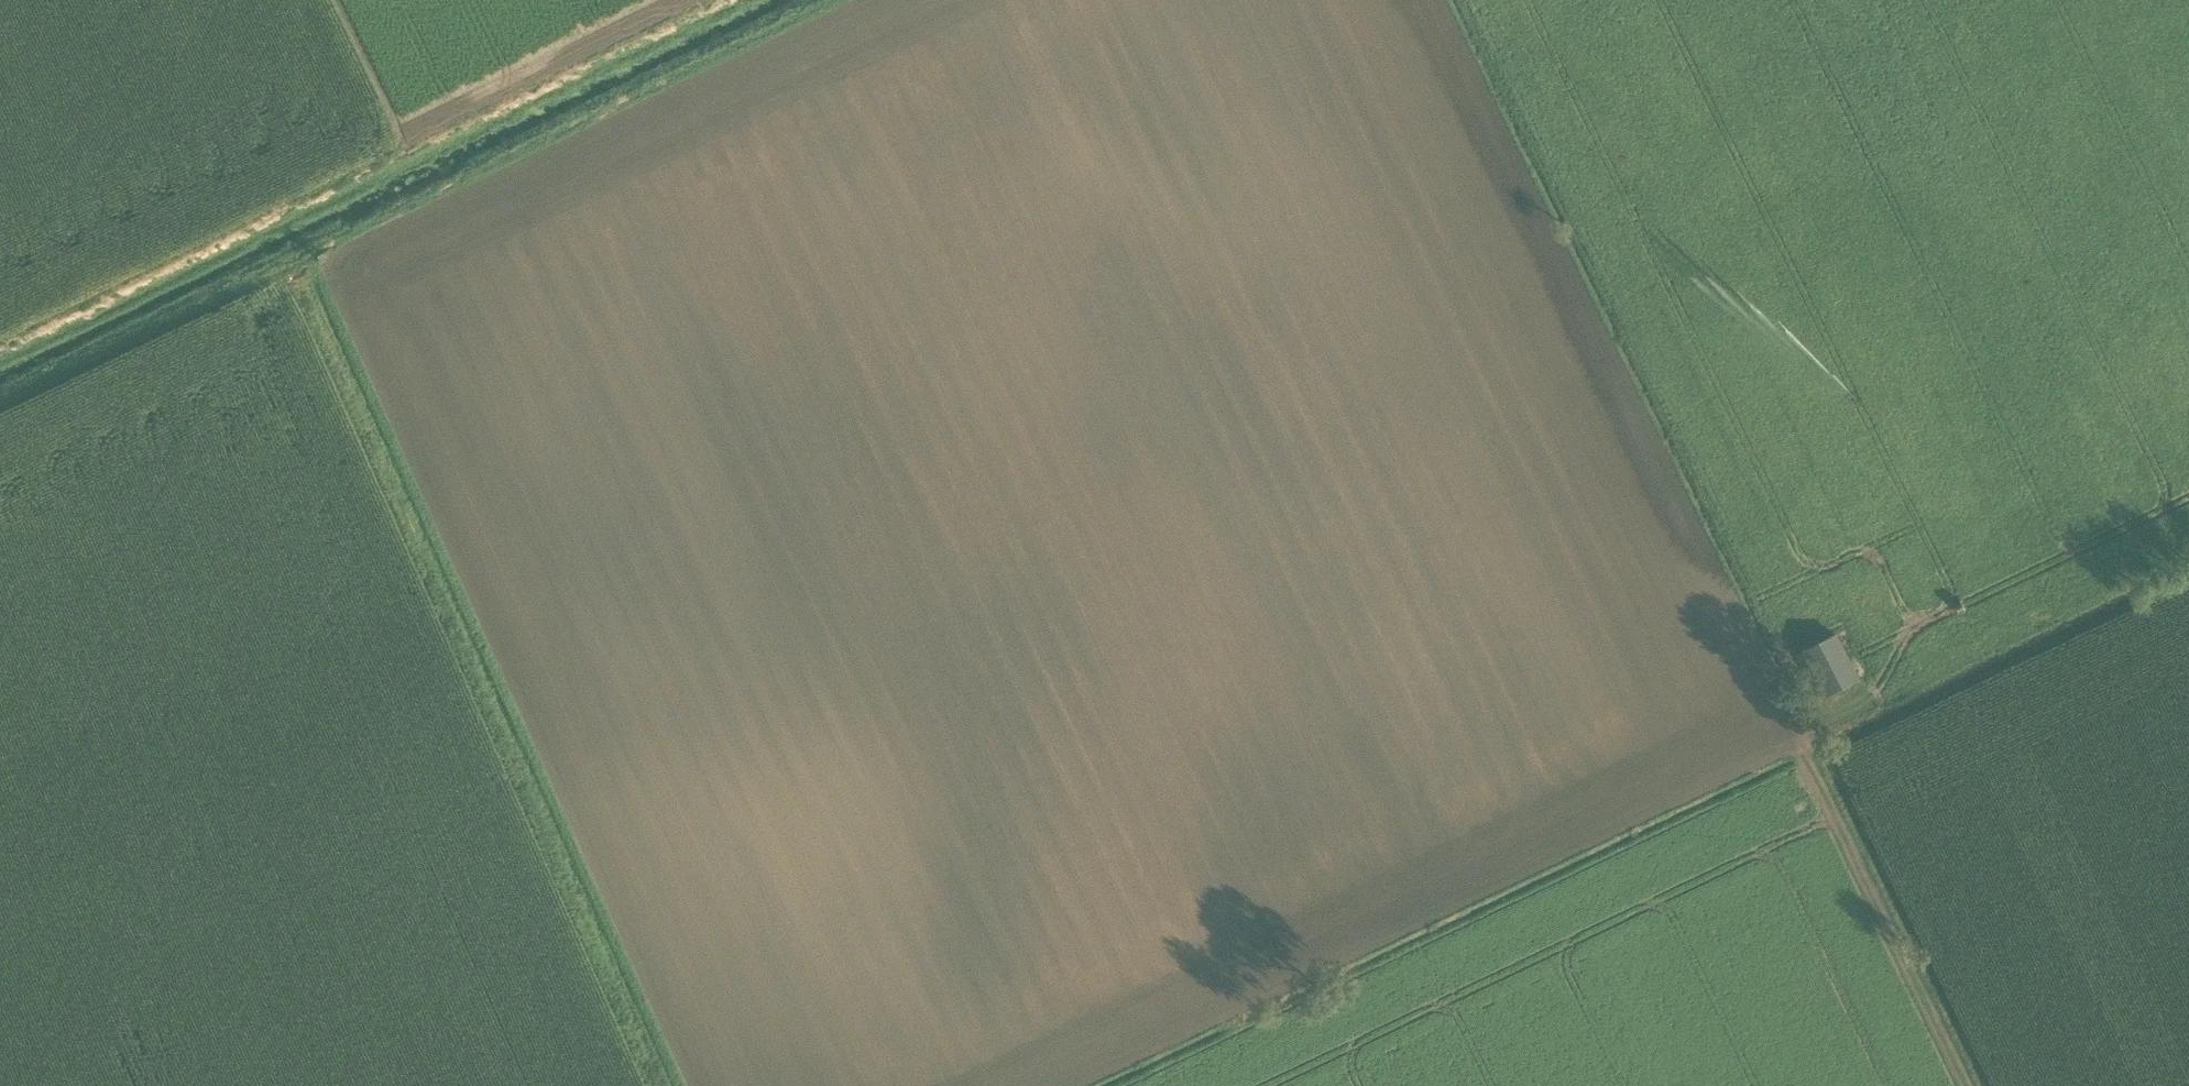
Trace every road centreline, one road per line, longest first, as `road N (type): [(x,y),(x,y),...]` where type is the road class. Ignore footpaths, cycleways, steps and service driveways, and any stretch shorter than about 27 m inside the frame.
road 1 (track): [(2188,558),(1265,994)]
road 2 (track): [(1804,738),(1974,1085)]

